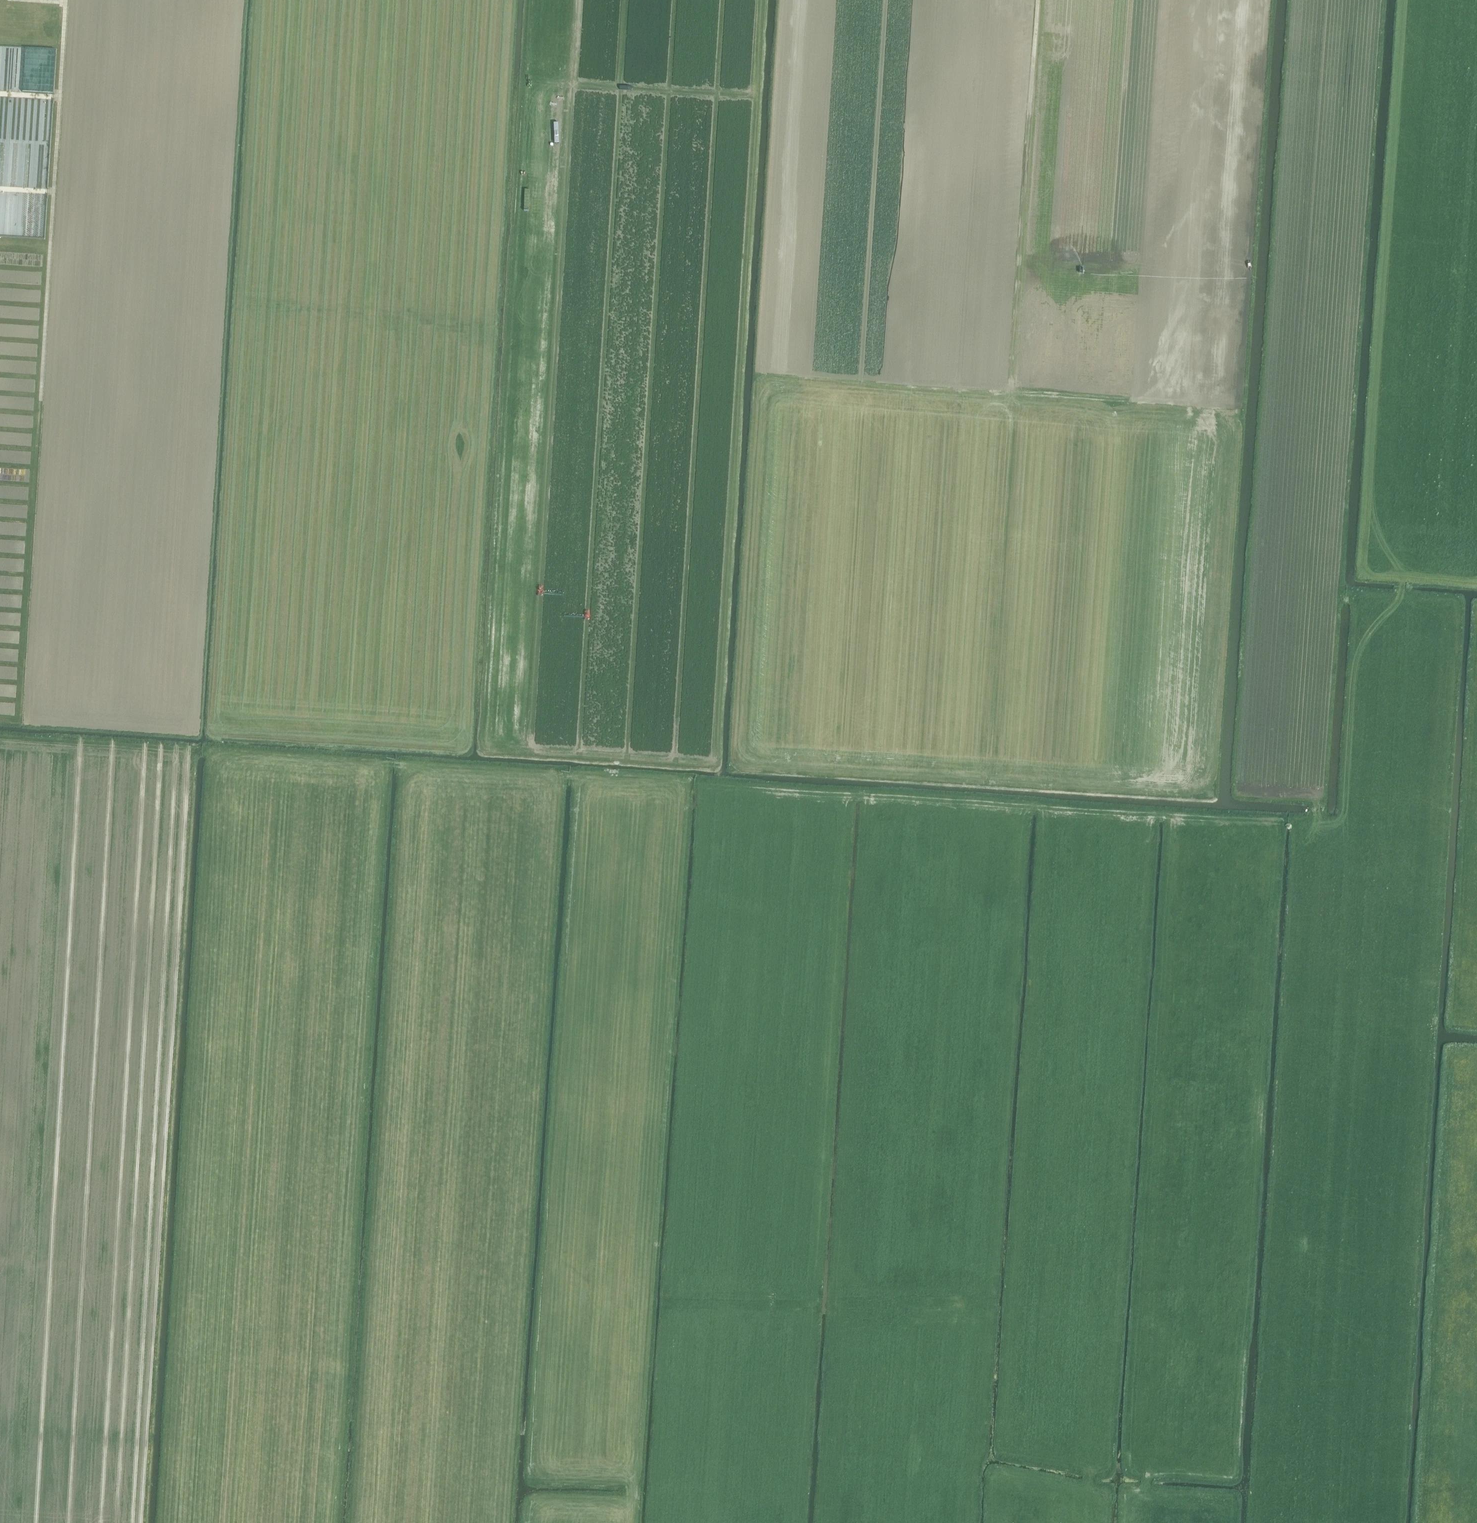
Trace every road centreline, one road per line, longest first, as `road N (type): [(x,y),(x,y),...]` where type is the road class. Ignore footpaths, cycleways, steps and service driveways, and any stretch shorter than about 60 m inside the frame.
road 1 (track): [(1148,1492),(1157,1344)]
road 2 (track): [(987,1481),(1113,1491)]

